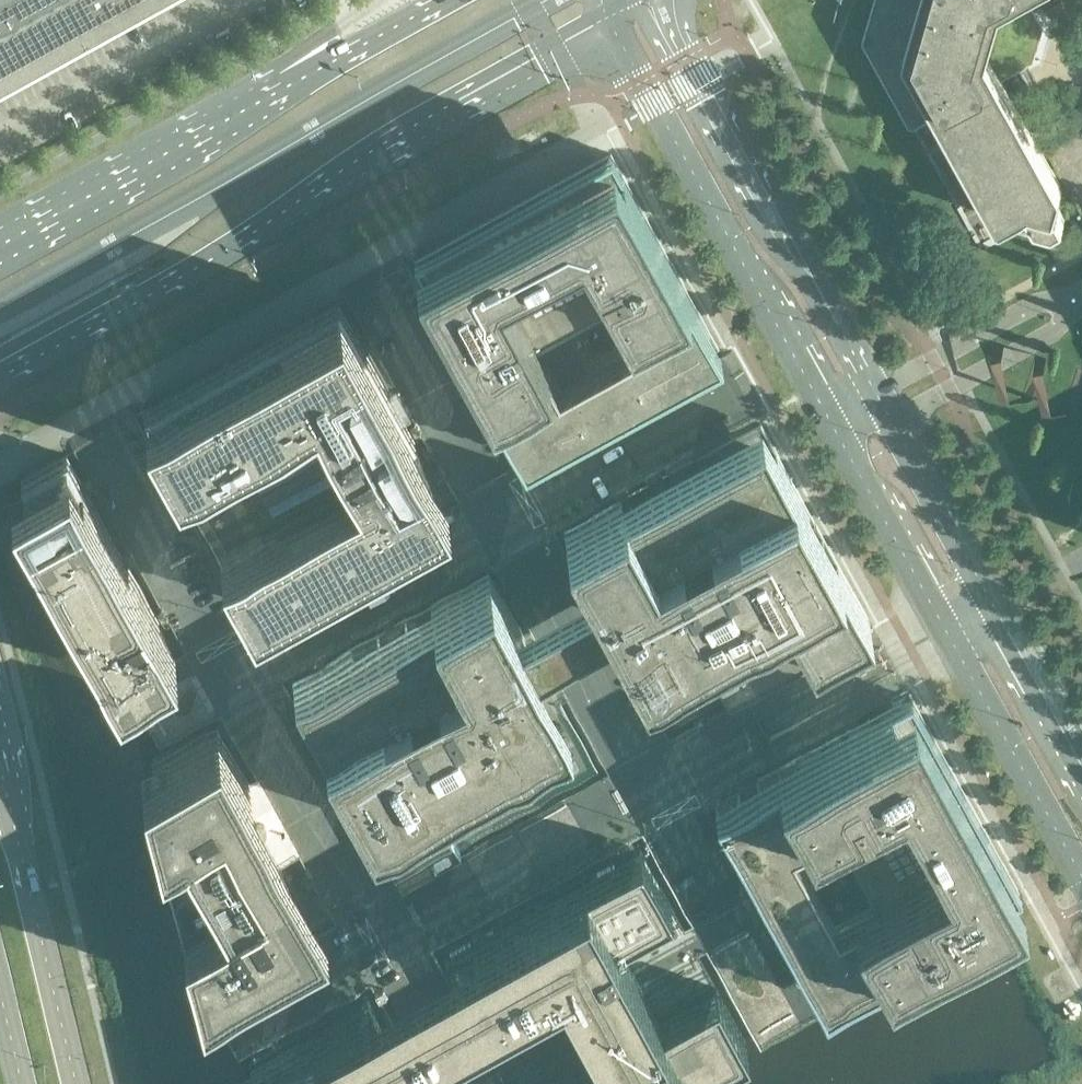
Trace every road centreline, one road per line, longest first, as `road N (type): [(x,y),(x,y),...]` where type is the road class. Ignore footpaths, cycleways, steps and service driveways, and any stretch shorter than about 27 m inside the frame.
road 1 (tertiary): [(603,21),(1081,889)]
road 2 (tertiary): [(1081,774),(1027,659),(655,0)]
road 3 (tertiary): [(0,369),(603,21)]
road 4 (tertiary): [(443,0),(0,257)]
road 5 (secondary): [(78,1083),(0,762)]

